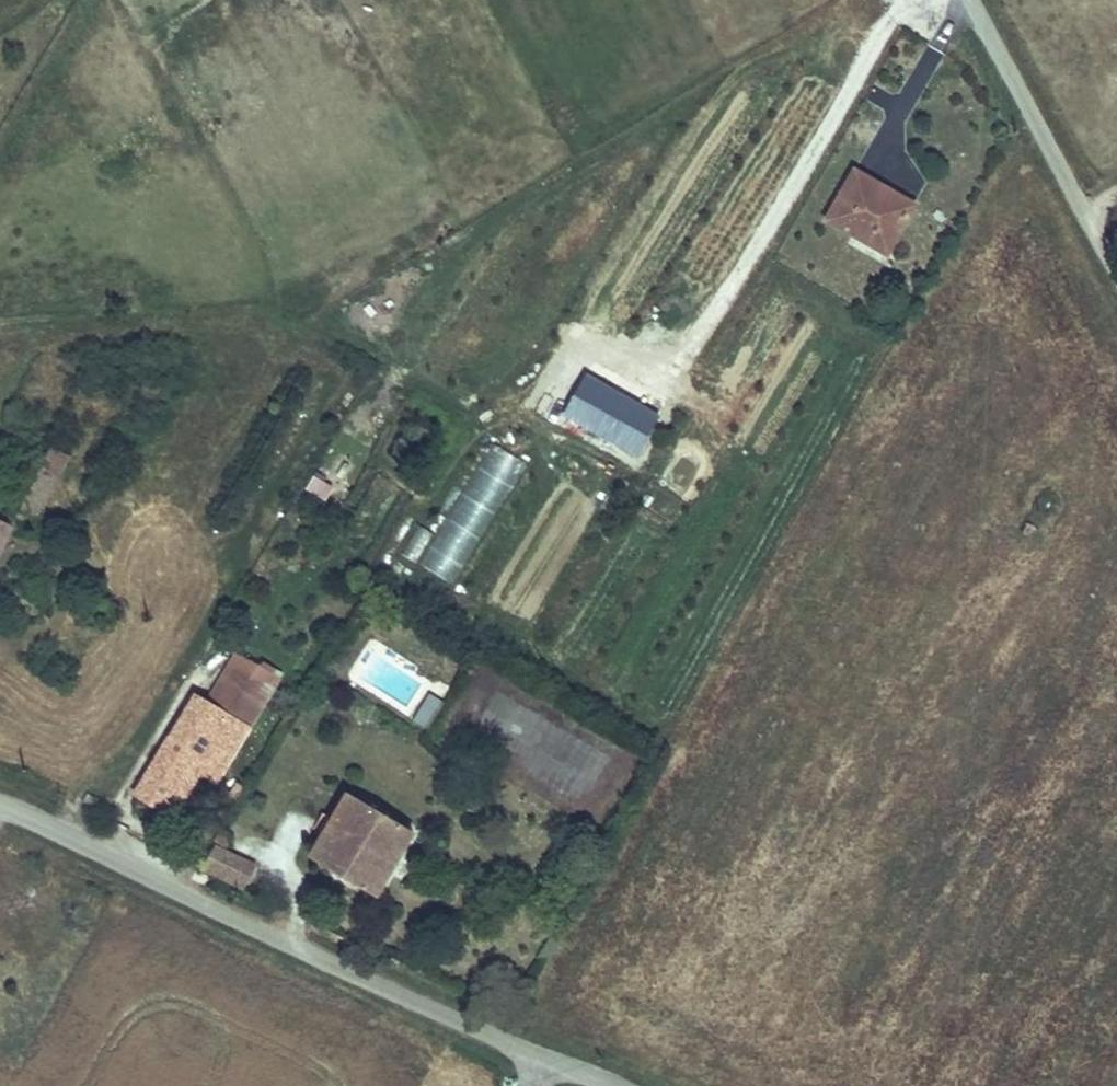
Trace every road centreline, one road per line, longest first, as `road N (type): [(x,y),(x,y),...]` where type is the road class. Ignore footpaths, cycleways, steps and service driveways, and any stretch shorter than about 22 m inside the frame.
road 1 (unclassified): [(540,1057),(0,810)]
road 2 (unclassified): [(1116,268),(969,0)]

